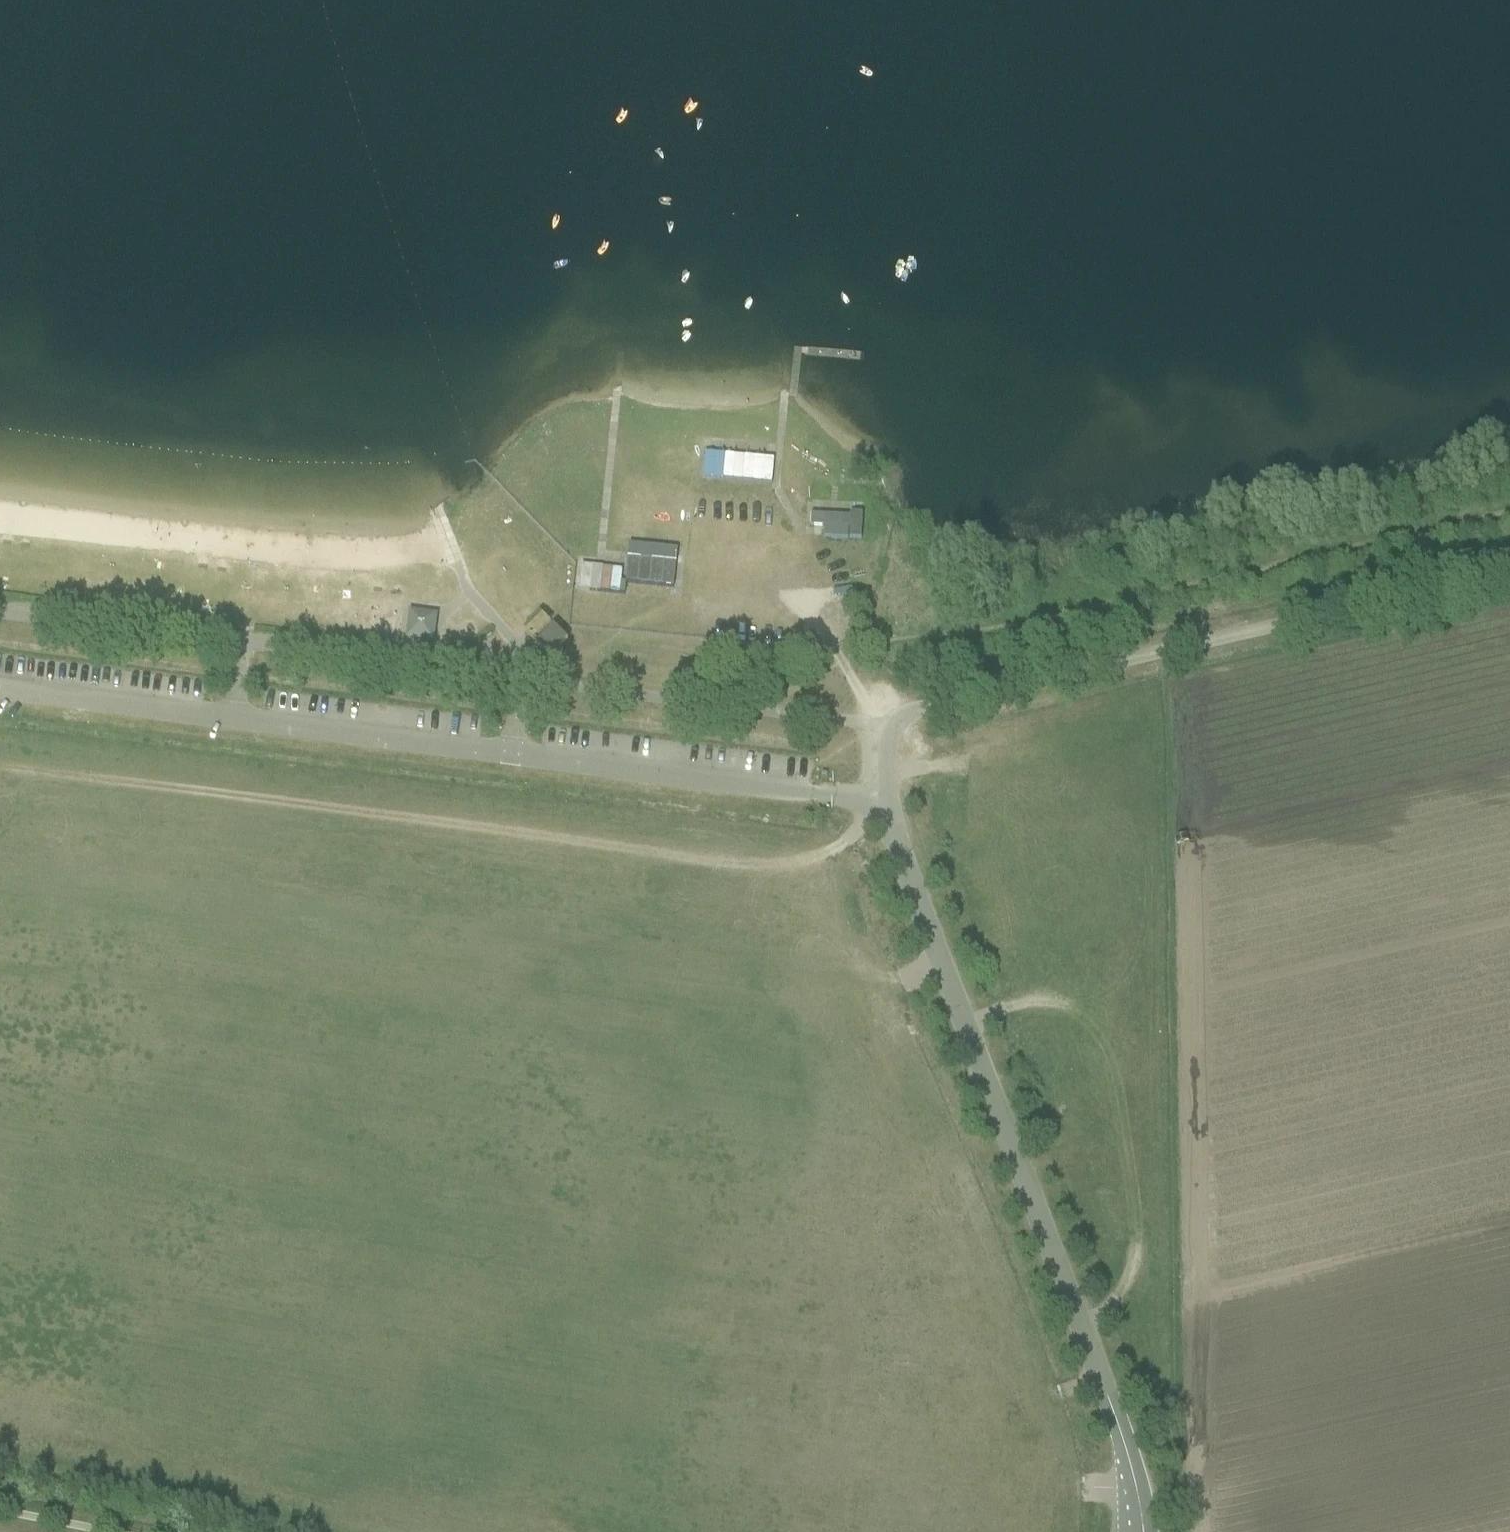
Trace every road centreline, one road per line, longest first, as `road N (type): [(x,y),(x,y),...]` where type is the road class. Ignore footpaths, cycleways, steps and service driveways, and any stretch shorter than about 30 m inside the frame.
road 1 (unclassified): [(1142,1512),(1096,1359),(886,802),(883,724),(944,702),(1509,572)]

